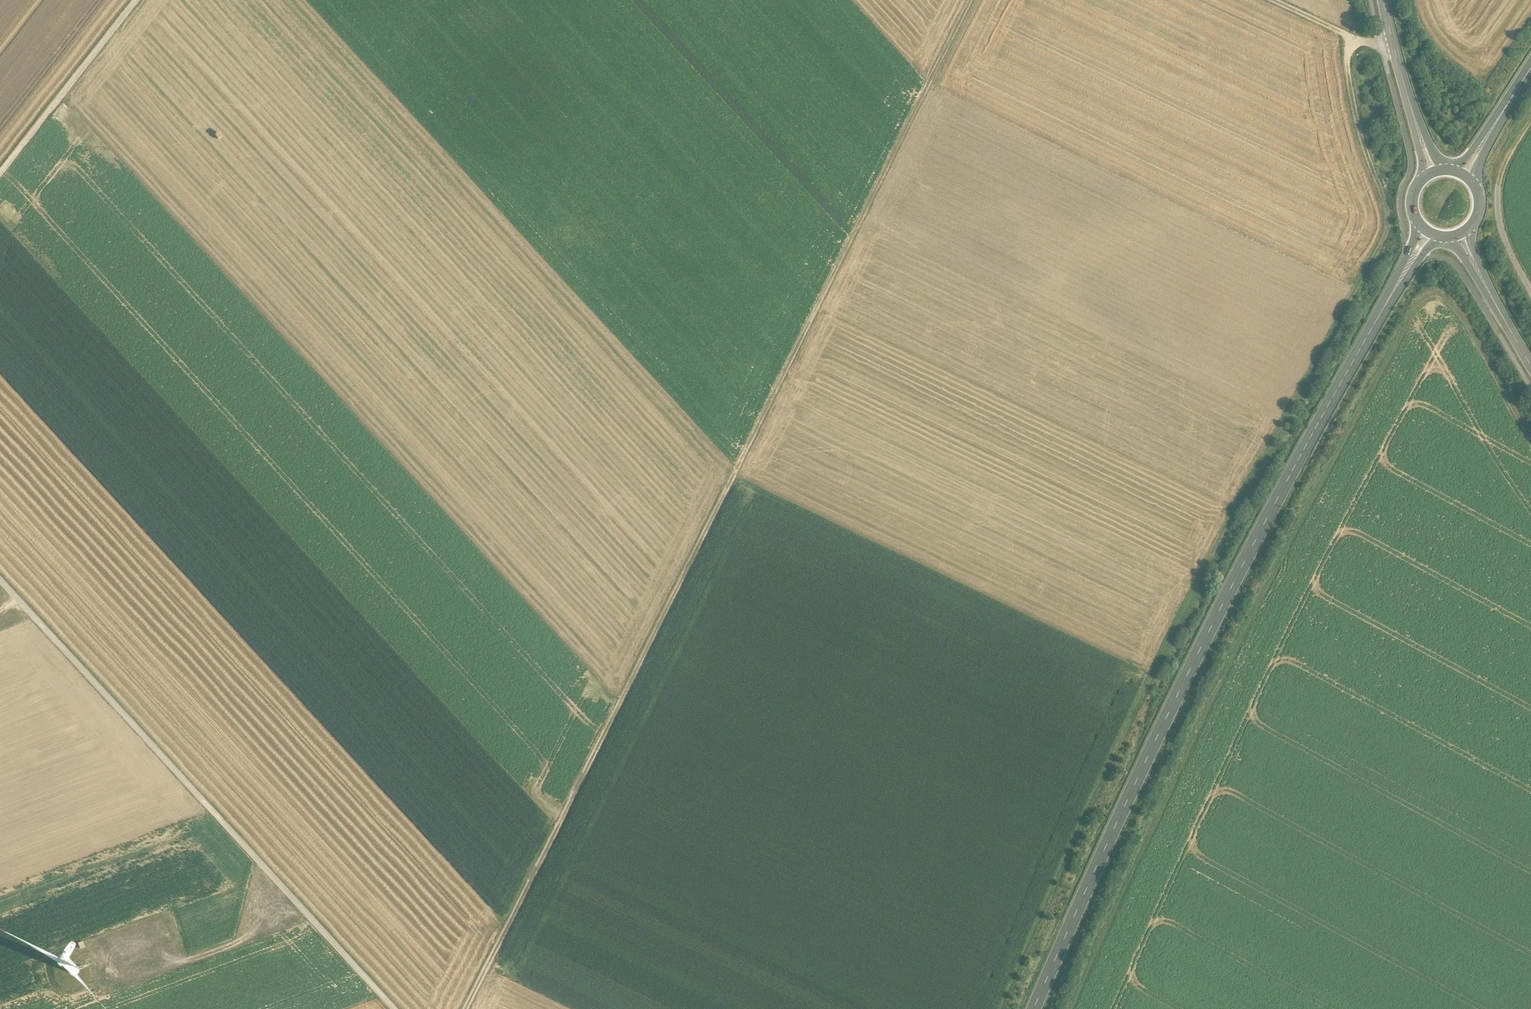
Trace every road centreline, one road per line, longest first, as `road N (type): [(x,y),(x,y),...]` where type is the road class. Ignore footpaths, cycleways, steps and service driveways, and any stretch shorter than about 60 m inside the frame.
road 1 (track): [(480,1008),(984,0)]
road 2 (track): [(1010,1008),(1168,658),(1395,240),(1398,224),(1375,165),(1354,71),(1361,47)]
road 3 (track): [(1084,1008),(1276,590),(1433,305),(1449,304),(1464,316),(1530,431)]
road 4 (primary): [(1435,239),(1195,679),(1046,1008)]
road 5 (track): [(0,578),(393,1008)]
road 6 (track): [(0,192),(152,0)]
road 7 (tertiary): [(1441,180),(1389,0)]
road 8 (track): [(1530,286),(1504,215),(1505,190),(1530,142)]
road 9 (track): [(1263,0),(1361,47),(1399,48)]
road 10 (tertiary): [(1530,356),(1468,242)]

